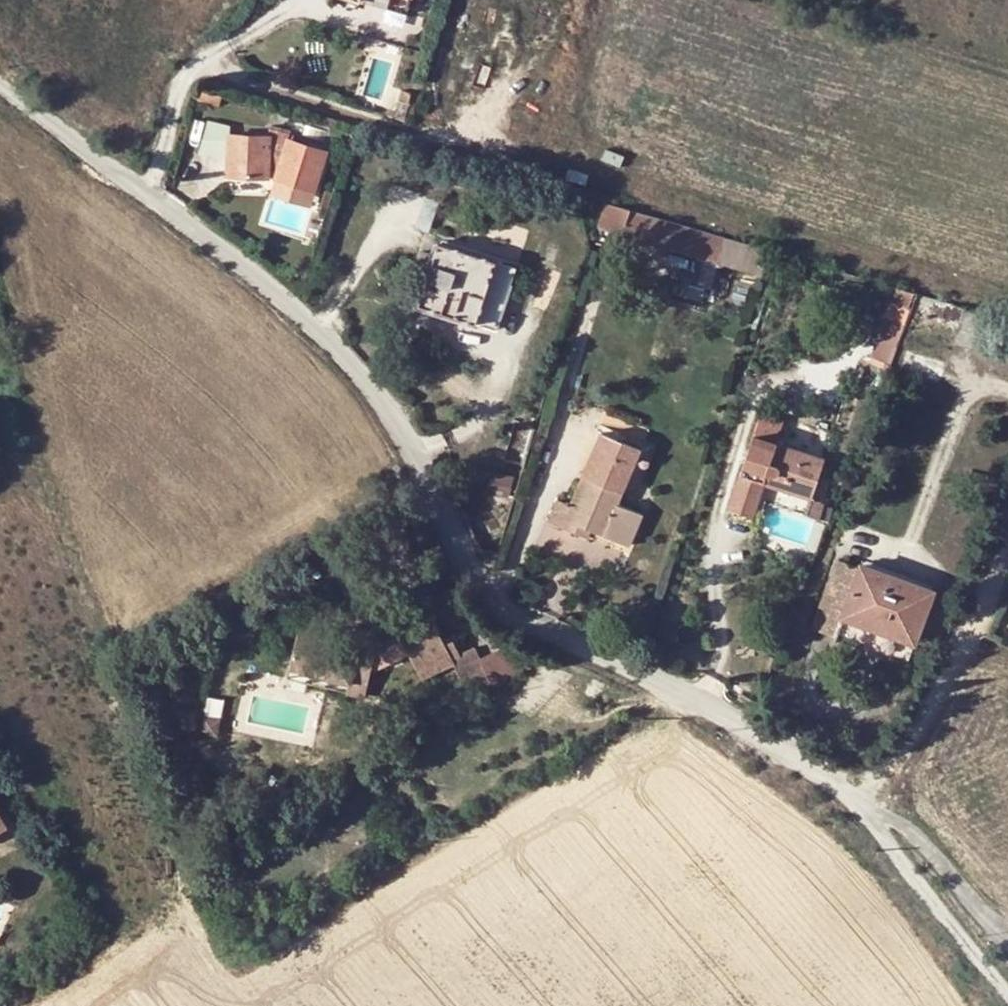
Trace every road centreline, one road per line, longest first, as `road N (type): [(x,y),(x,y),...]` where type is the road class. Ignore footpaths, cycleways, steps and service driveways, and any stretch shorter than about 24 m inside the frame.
road 1 (unclassified): [(0,87),(182,214),(292,307),(364,384),(443,498),(487,583),(530,623),(747,719),(863,807)]
road 2 (track): [(863,807),(907,754),(1007,538)]

